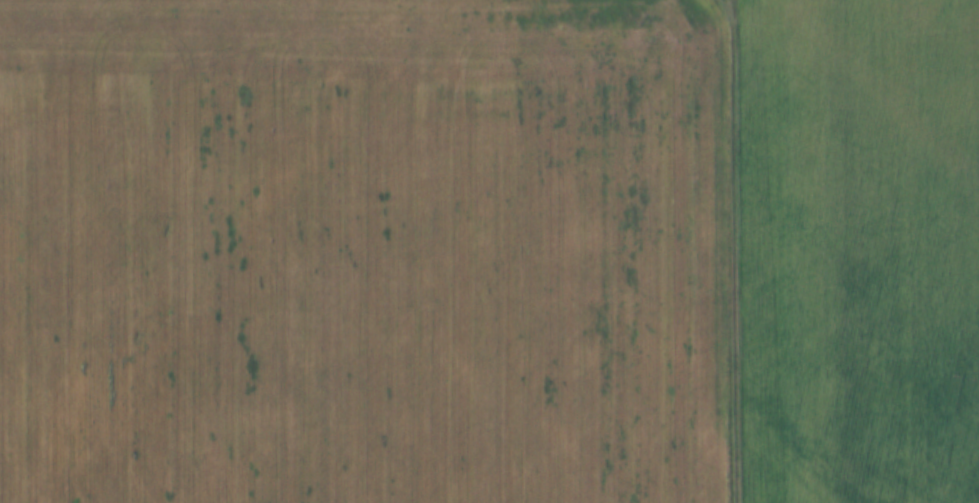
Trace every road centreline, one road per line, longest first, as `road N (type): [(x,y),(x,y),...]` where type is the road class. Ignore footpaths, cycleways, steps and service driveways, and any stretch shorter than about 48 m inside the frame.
road 1 (track): [(740,502),(739,0)]

